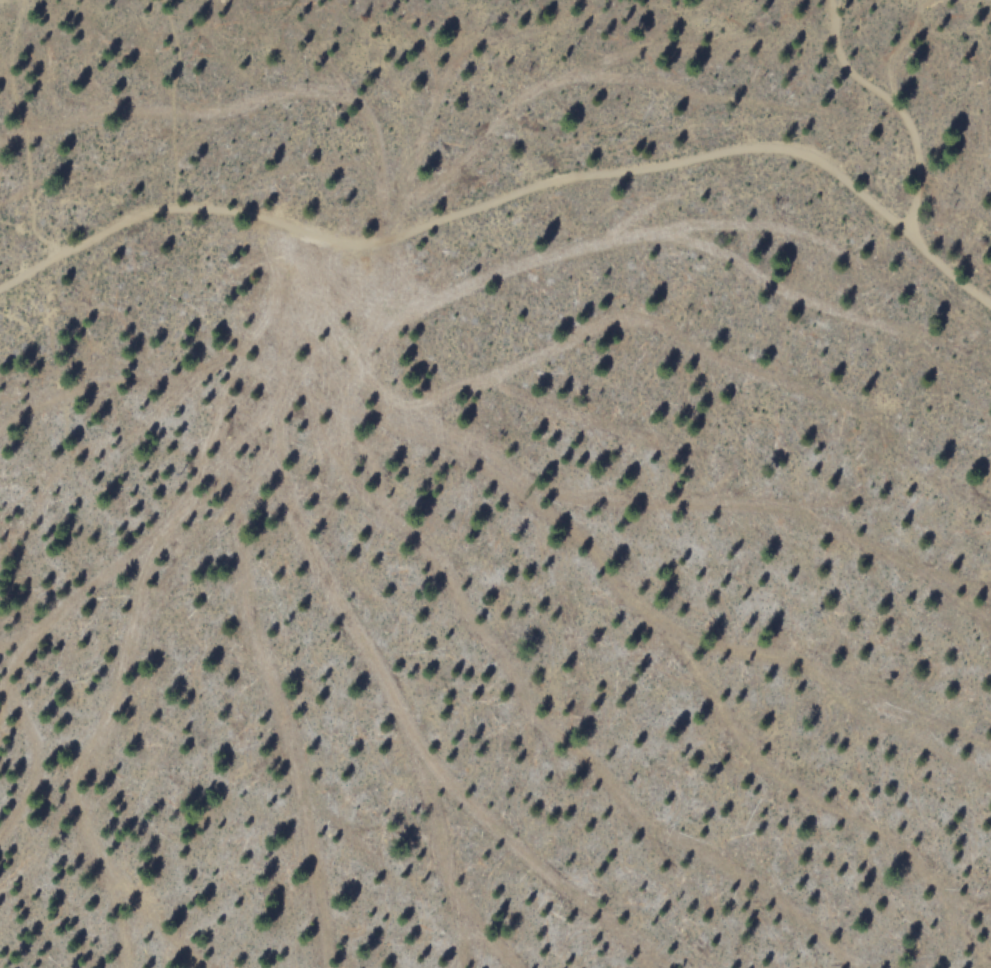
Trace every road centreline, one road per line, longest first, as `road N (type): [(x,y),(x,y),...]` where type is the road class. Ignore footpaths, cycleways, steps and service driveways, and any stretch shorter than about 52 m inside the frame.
road 1 (track): [(990,301),(899,234),(808,152),(542,183),(372,245),(222,207),(153,214),(0,281)]
road 2 (track): [(899,234),(928,165),(899,105),(850,70),(842,0)]

